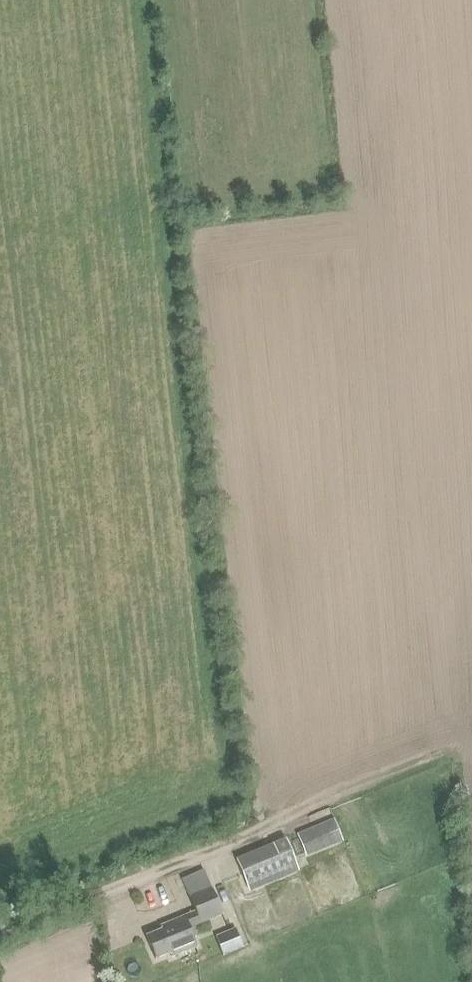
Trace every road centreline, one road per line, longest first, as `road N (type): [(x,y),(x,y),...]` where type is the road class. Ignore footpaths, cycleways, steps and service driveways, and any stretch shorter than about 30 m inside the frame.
road 1 (track): [(0,923),(443,749)]

